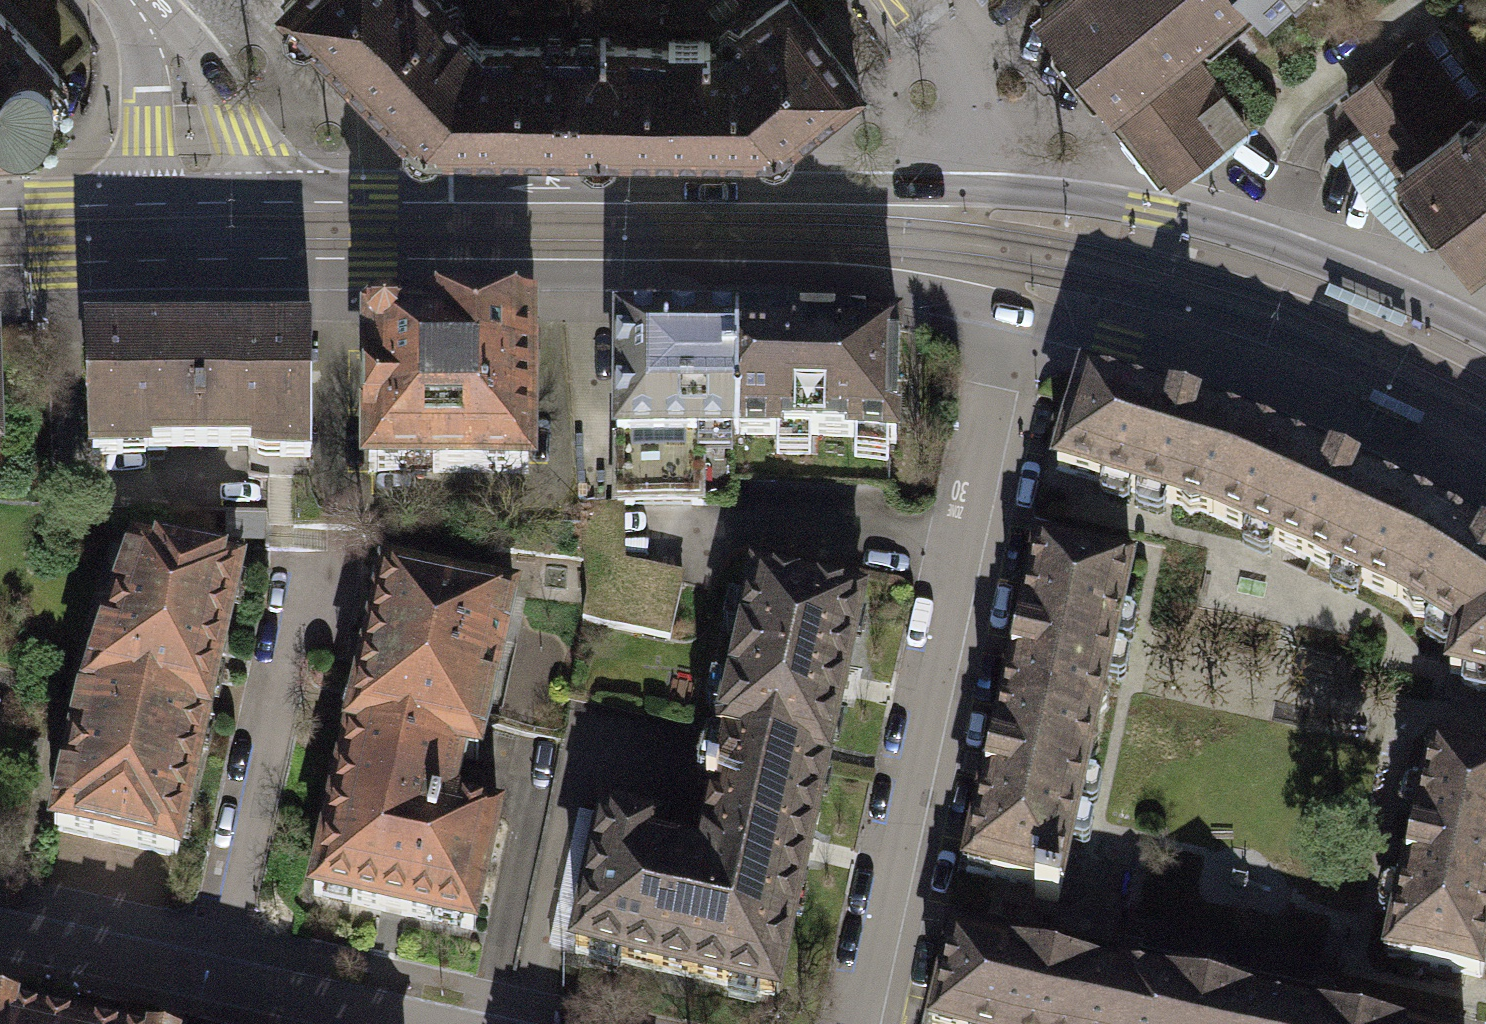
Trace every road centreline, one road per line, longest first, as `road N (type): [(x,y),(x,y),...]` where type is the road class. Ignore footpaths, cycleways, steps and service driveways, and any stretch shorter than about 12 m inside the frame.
road 1 (secondary): [(191,230),(370,268),(784,276),(1002,309)]
road 2 (secondary): [(972,191),(371,190),(191,230)]
road 3 (residential): [(1002,309),(849,1023)]
road 4 (secondary): [(1485,333),(1394,287),(1200,220),(1057,194),(972,191)]
road 5 (secondary): [(1002,309),(1251,381),(1350,419),(1485,490)]
road 6 (residential): [(213,975),(306,575)]
road 7 (tertiary): [(135,0),(167,39),(188,129),(191,230)]
road 8 (residential): [(213,975),(441,1023)]
road 9 (residential): [(0,931),(213,975)]
road 10 (residential): [(909,0),(958,72),(971,128),(972,191)]
road 11 (secondary): [(0,236),(191,230)]

